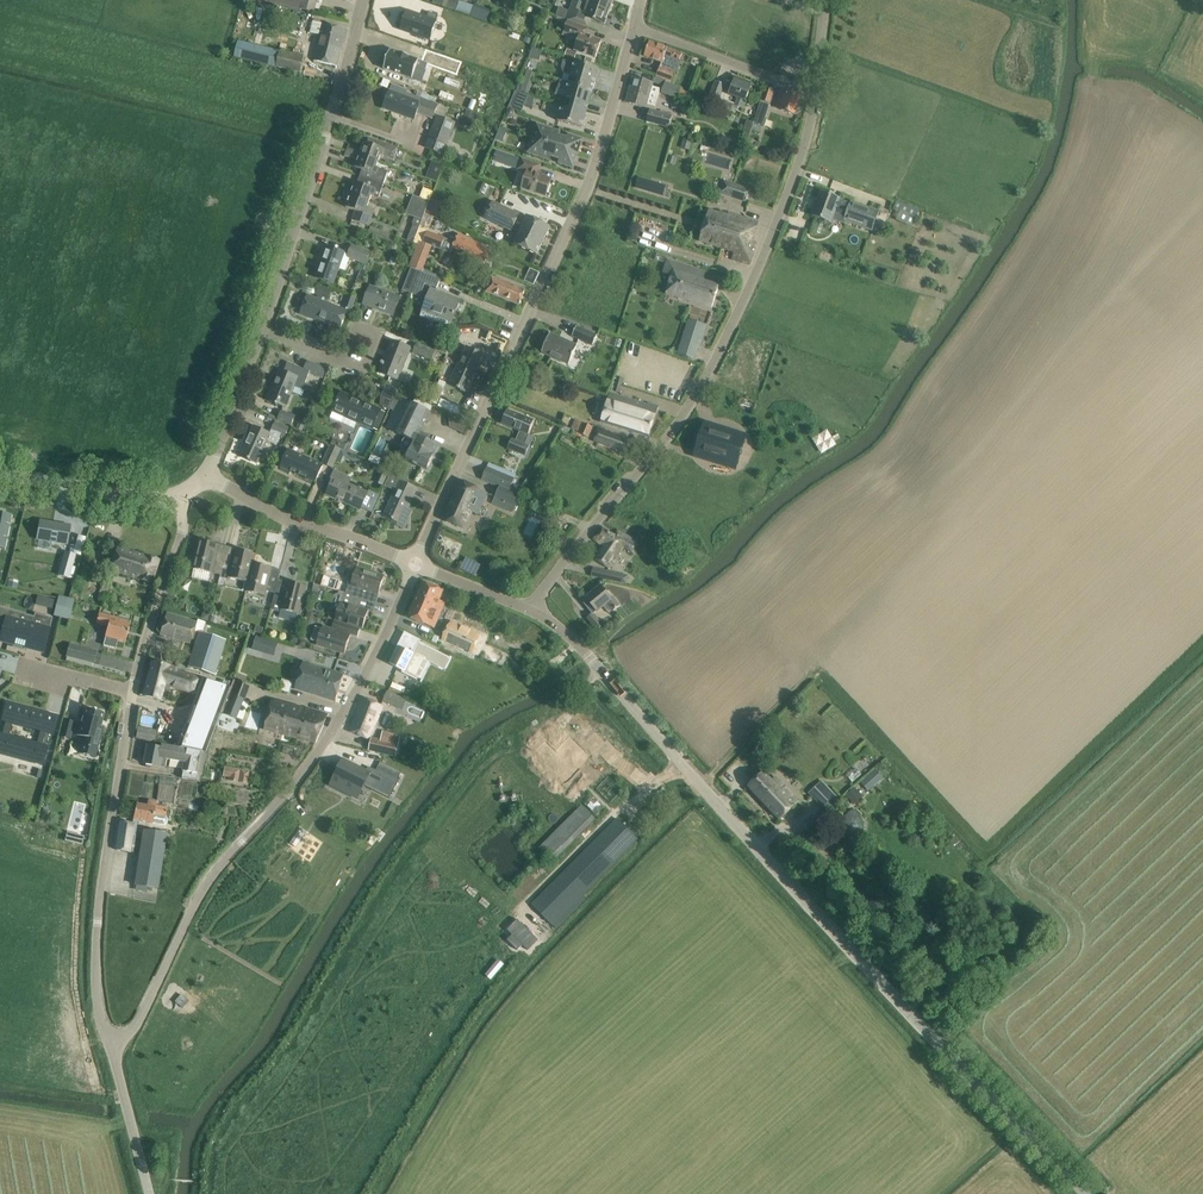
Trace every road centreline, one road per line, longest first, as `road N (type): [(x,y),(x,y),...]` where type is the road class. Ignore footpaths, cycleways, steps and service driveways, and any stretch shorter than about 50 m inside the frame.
road 1 (unclassified): [(1086,1193),(907,1011),(567,633),(530,610)]
road 2 (residential): [(530,610),(664,441),(717,356),(798,163),(815,93)]
road 3 (residential): [(415,564),(589,182),(634,26)]
road 4 (unclassified): [(110,1046),(98,1008),(97,921),(133,692)]
road 5 (tertiary): [(260,329),(362,0)]
road 6 (unclassified): [(110,1046),(142,1016),(210,881),(284,798)]
road 7 (residential): [(284,798),(362,679),(415,564)]
road 8 (residential): [(415,564),(283,517),(205,474)]
road 9 (residential): [(133,692),(182,534),(179,498)]
road 10 (residential): [(815,93),(634,26)]
road 11 (tertiary): [(179,498),(0,472)]
road 12 (tertiary): [(205,474),(260,329)]
road 13 (unclassified): [(149,1193),(110,1046)]
road 14 (unclassified): [(530,610),(415,564)]

